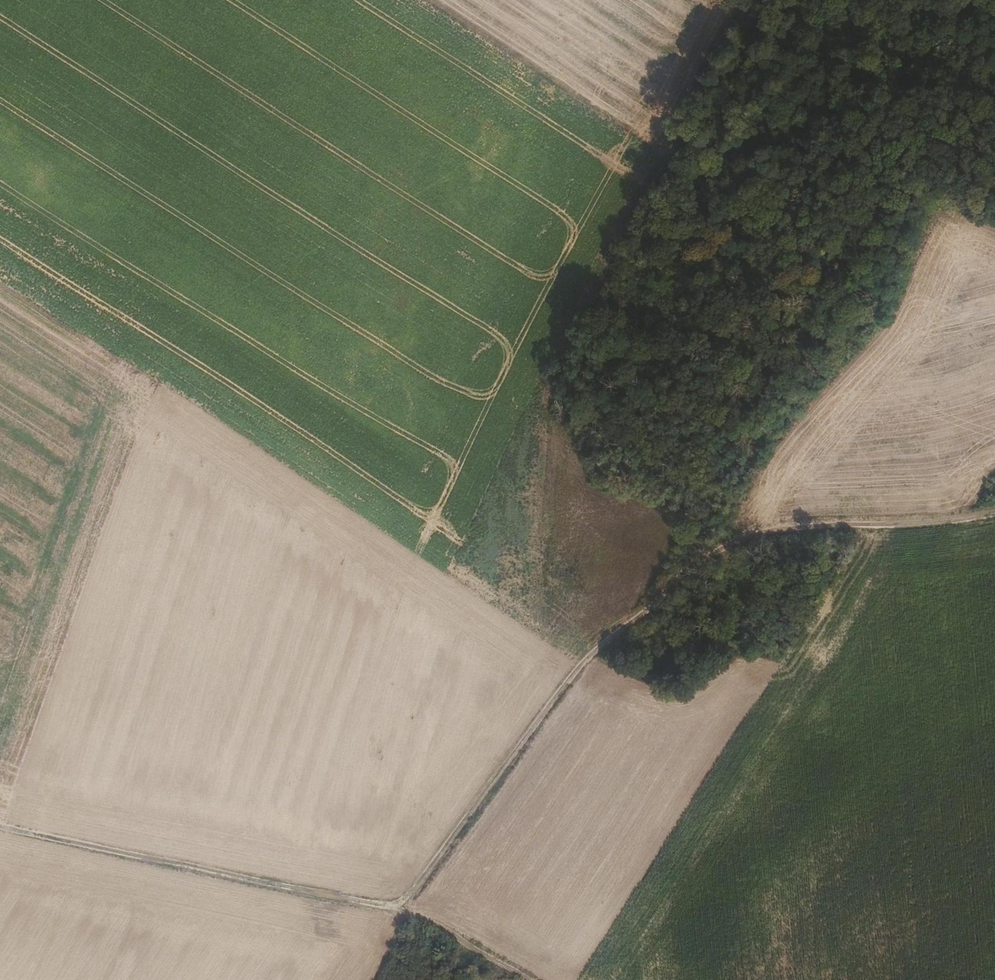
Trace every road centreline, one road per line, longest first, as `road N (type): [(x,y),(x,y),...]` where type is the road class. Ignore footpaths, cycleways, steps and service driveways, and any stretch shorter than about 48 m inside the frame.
road 1 (track): [(404,923),(551,698),(672,574),(724,544),(873,536),(994,508)]
road 2 (track): [(0,812),(404,923)]

